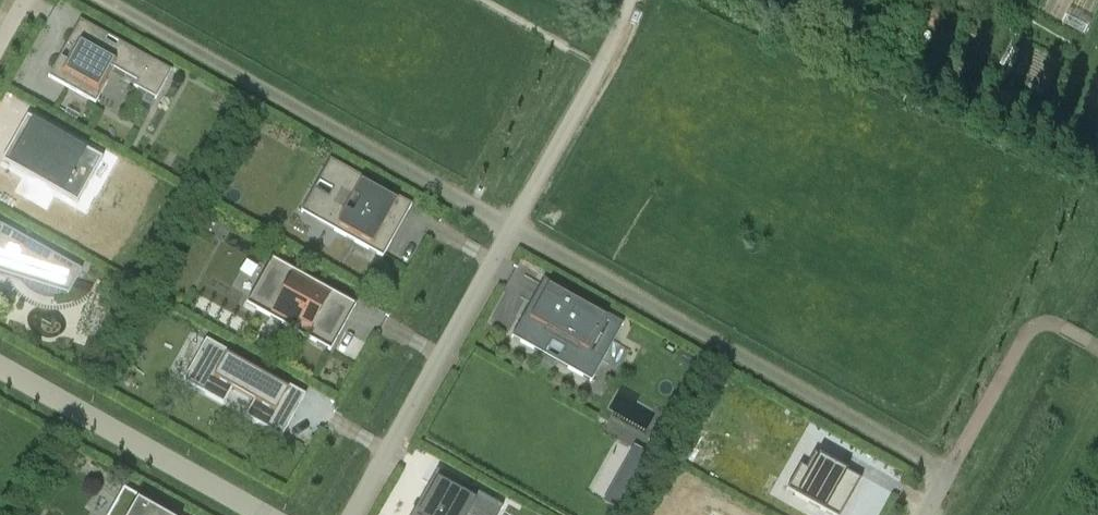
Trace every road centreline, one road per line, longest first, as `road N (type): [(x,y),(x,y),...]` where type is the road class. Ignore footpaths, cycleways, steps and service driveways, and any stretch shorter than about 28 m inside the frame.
road 1 (residential): [(513,226),(948,470),(923,514)]
road 2 (residential): [(101,0),(513,226)]
road 3 (residential): [(513,226),(350,514)]
road 4 (residential): [(0,366),(264,514)]
road 5 (track): [(631,0),(513,226)]

